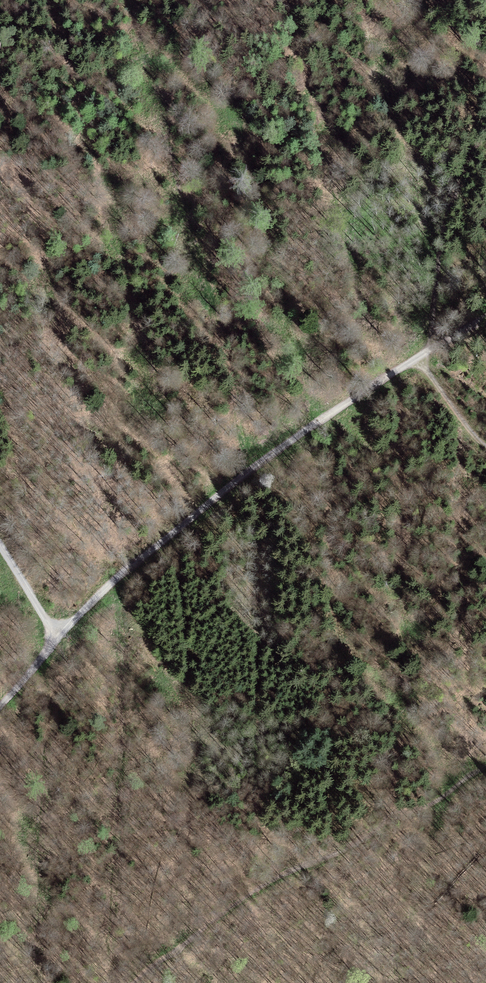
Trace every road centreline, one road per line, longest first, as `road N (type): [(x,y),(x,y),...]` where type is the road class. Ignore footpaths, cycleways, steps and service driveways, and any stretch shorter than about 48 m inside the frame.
road 1 (track): [(0,706),(58,637),(252,469),(485,320)]

